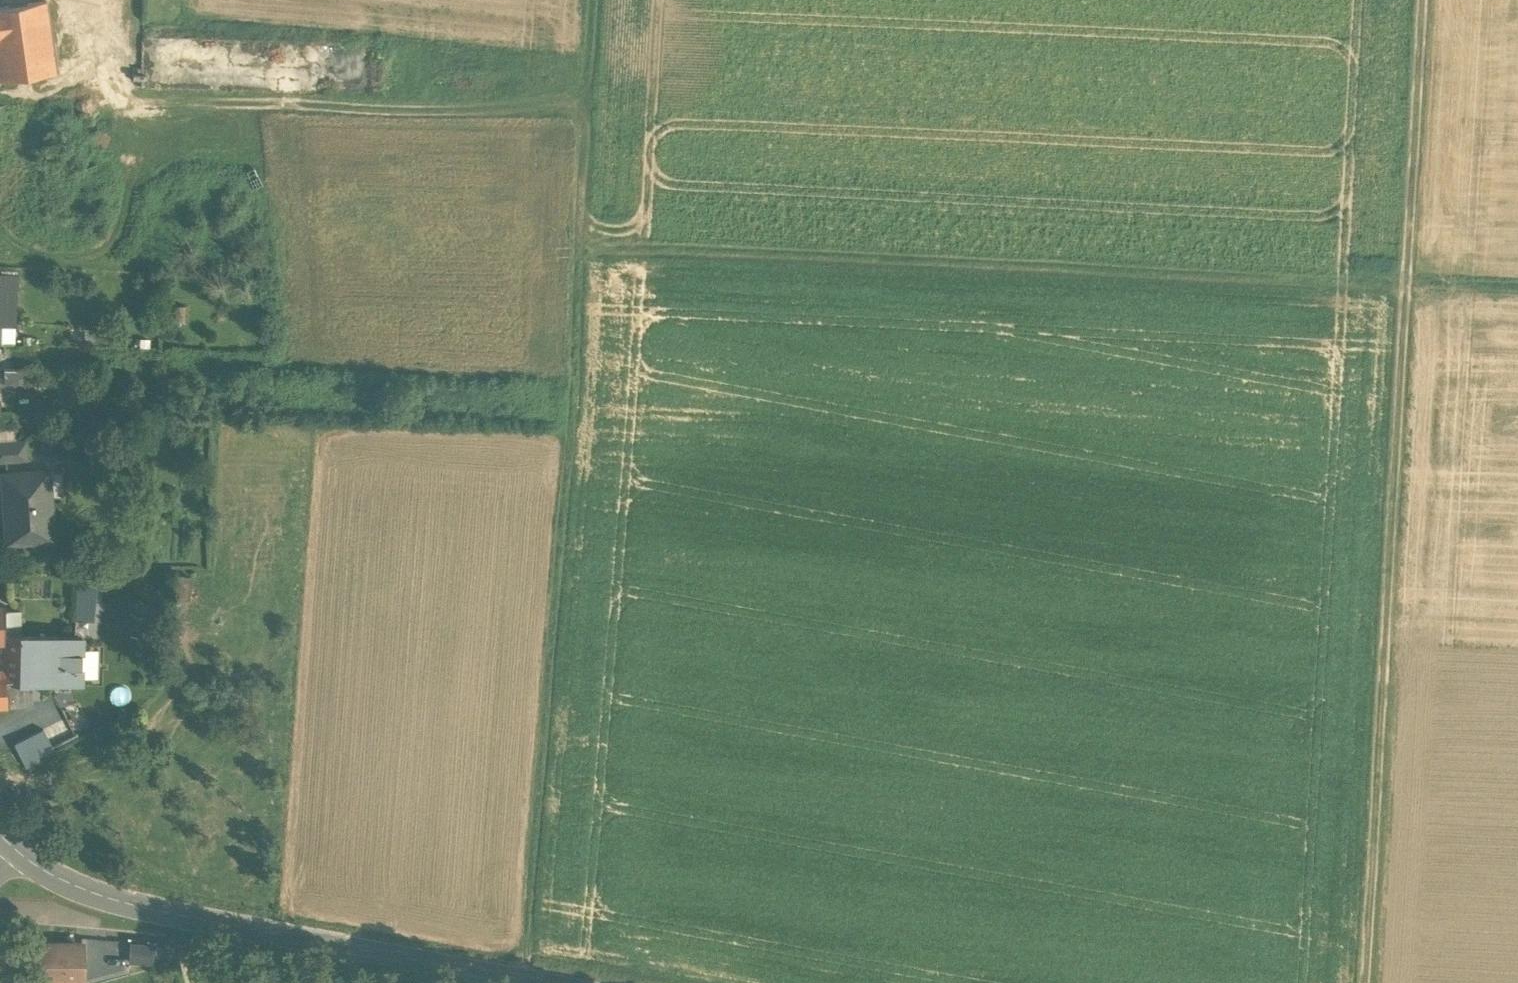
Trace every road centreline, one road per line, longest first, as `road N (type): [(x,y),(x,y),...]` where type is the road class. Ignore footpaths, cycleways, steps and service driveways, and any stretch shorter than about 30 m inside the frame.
road 1 (track): [(1423,0),(1363,982)]
road 2 (track): [(534,981),(592,0)]
road 3 (track): [(1517,286),(578,242)]
road 4 (tertiary): [(545,982),(123,904),(79,890),(16,853)]

